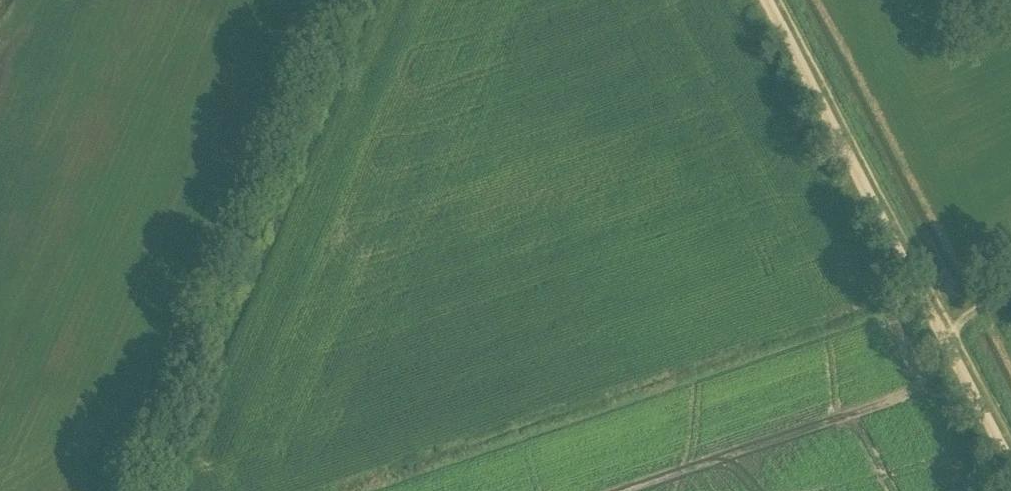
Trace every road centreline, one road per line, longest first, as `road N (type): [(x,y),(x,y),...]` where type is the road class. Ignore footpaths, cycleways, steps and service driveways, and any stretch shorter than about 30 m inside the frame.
road 1 (track): [(763,0),(1010,473)]

